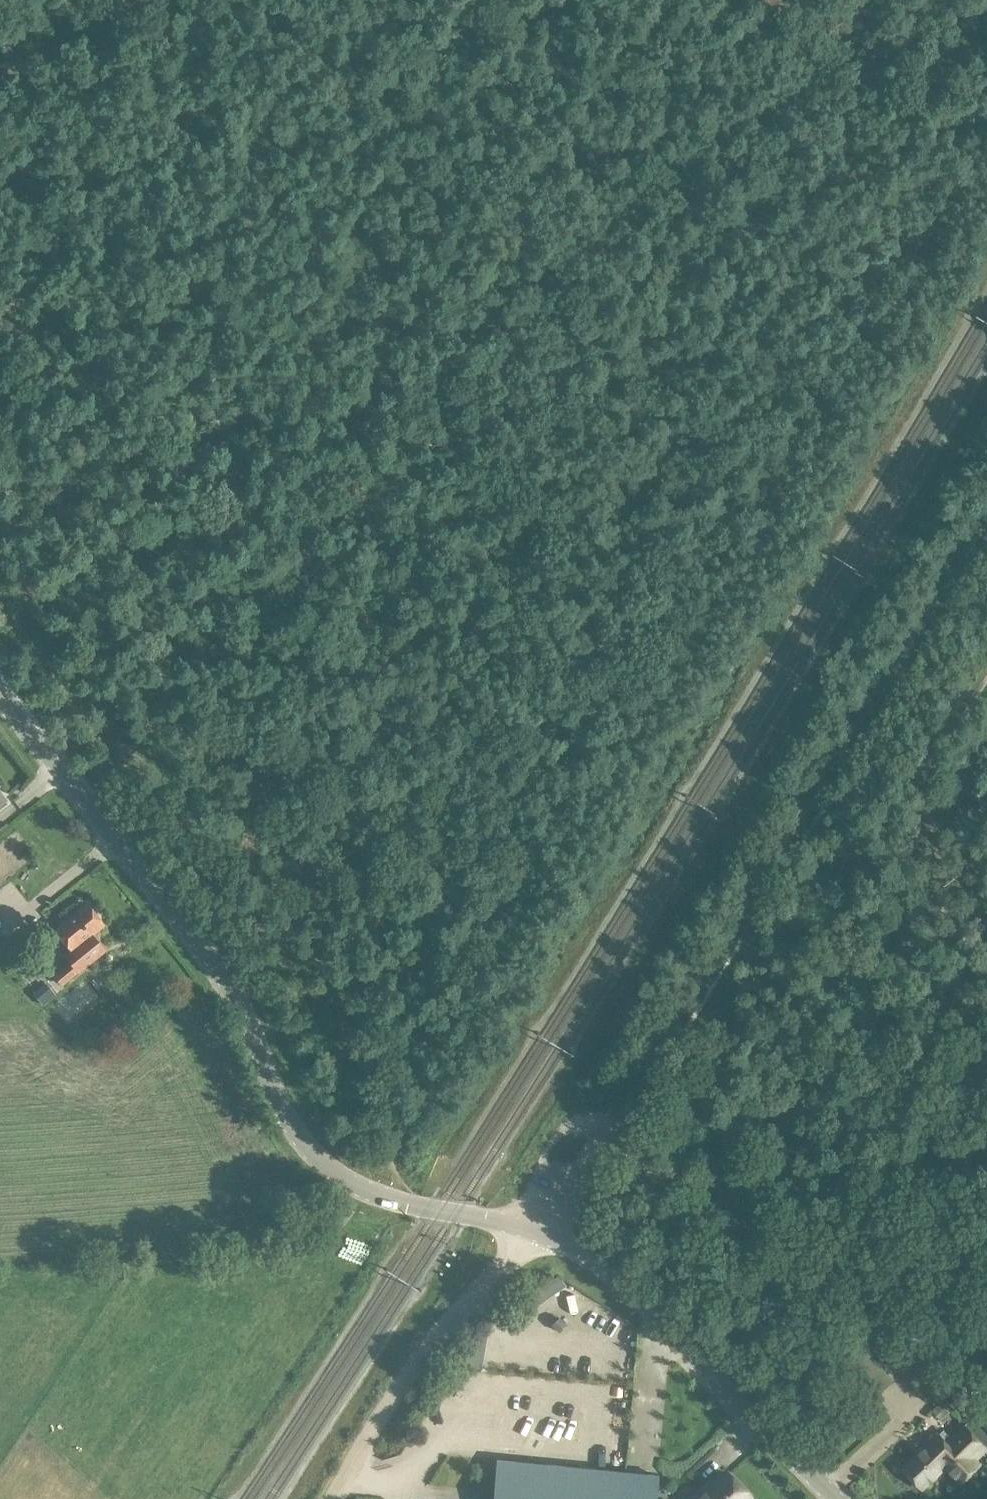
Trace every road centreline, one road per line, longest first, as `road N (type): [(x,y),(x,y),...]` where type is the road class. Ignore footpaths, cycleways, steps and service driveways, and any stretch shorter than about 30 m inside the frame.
road 1 (unclassified): [(841,1498),(614,1274),(536,1232),(378,1197),(320,1159),(288,1115),(255,1025),(211,950),(0,693)]
road 2 (track): [(333,1498),(399,1394),(536,1232),(587,1155)]
road 3 (track): [(986,1160),(743,1173),(587,1155)]

